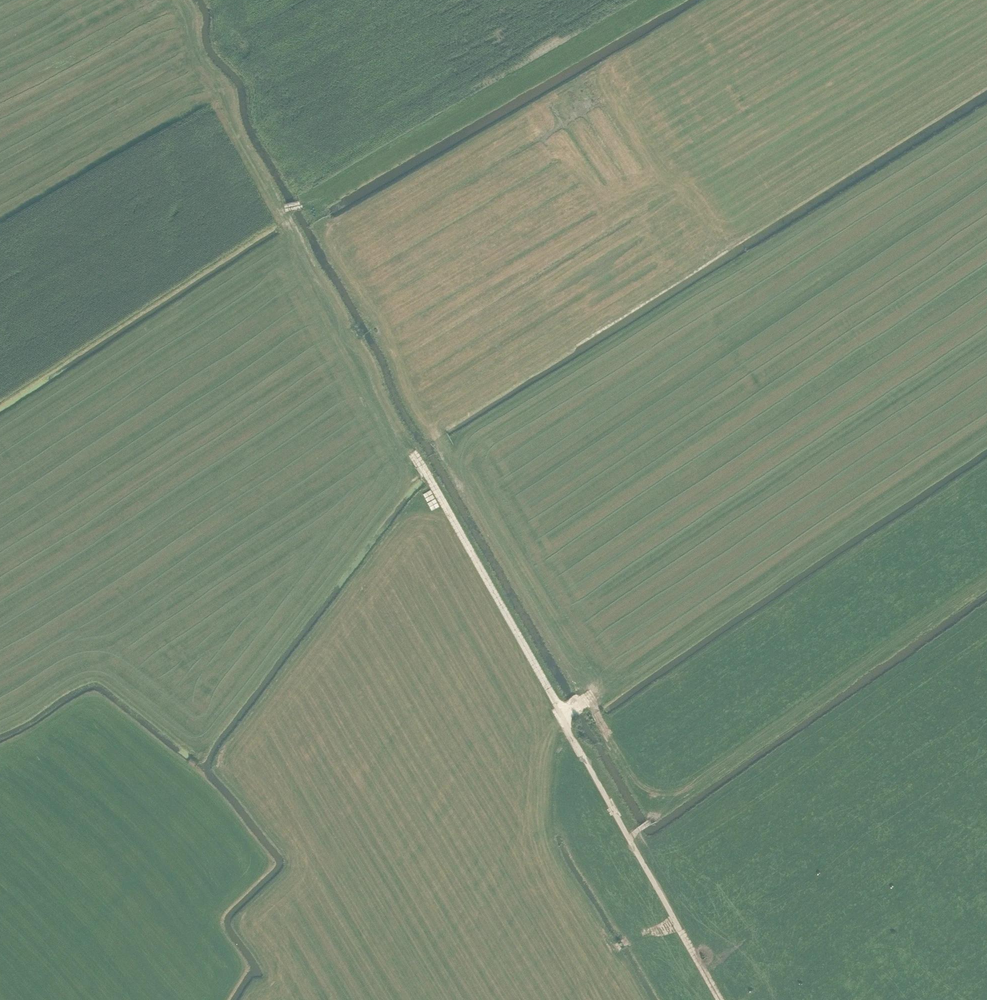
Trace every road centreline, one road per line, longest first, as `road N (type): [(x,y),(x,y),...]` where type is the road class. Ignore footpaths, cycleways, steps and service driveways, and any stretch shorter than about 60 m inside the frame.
road 1 (track): [(720,999),(414,452)]

